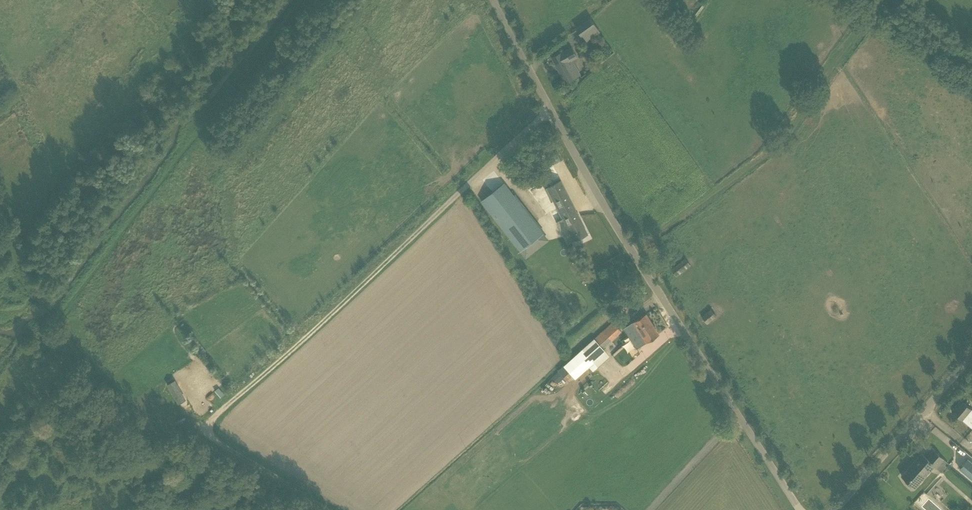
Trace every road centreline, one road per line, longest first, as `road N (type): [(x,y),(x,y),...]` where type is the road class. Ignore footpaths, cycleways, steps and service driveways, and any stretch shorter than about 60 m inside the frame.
road 1 (unclassified): [(803,509),(630,250),(493,0)]
road 2 (track): [(550,112),(212,431)]
road 3 (track): [(630,250),(784,138),(879,0)]
road 4 (track): [(58,322),(144,436),(212,431)]
road 5 (unclassified): [(838,509),(971,362)]
road 6 (track): [(212,431),(323,509)]

